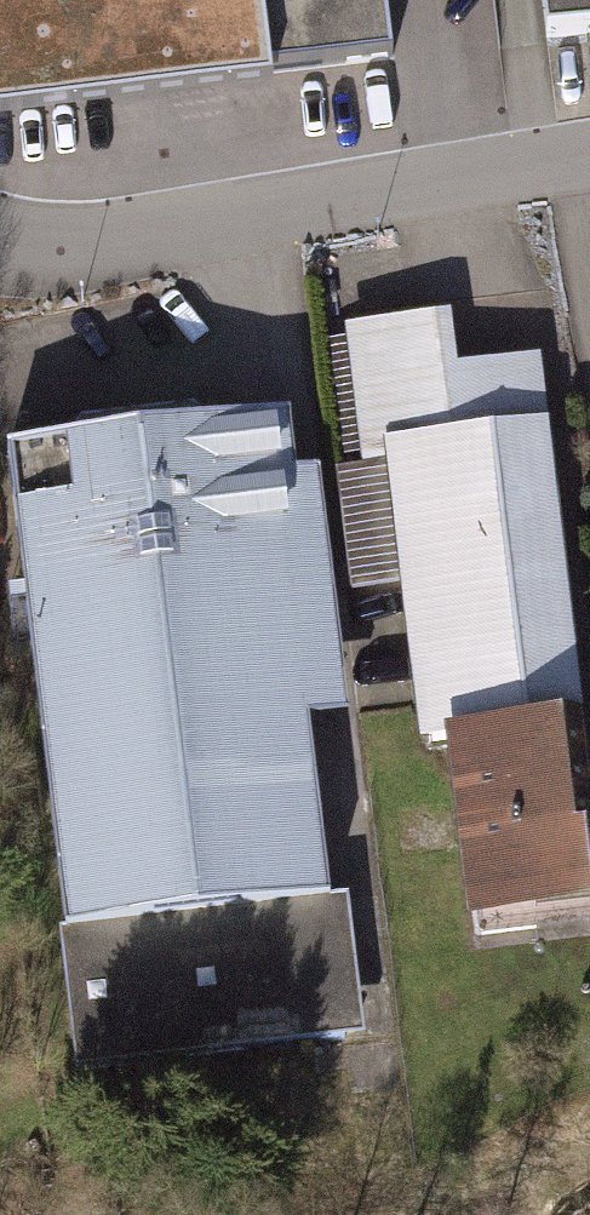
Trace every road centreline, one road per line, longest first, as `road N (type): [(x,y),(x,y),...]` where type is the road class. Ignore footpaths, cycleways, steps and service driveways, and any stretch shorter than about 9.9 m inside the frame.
road 1 (residential): [(0,249),(42,254),(589,164)]

